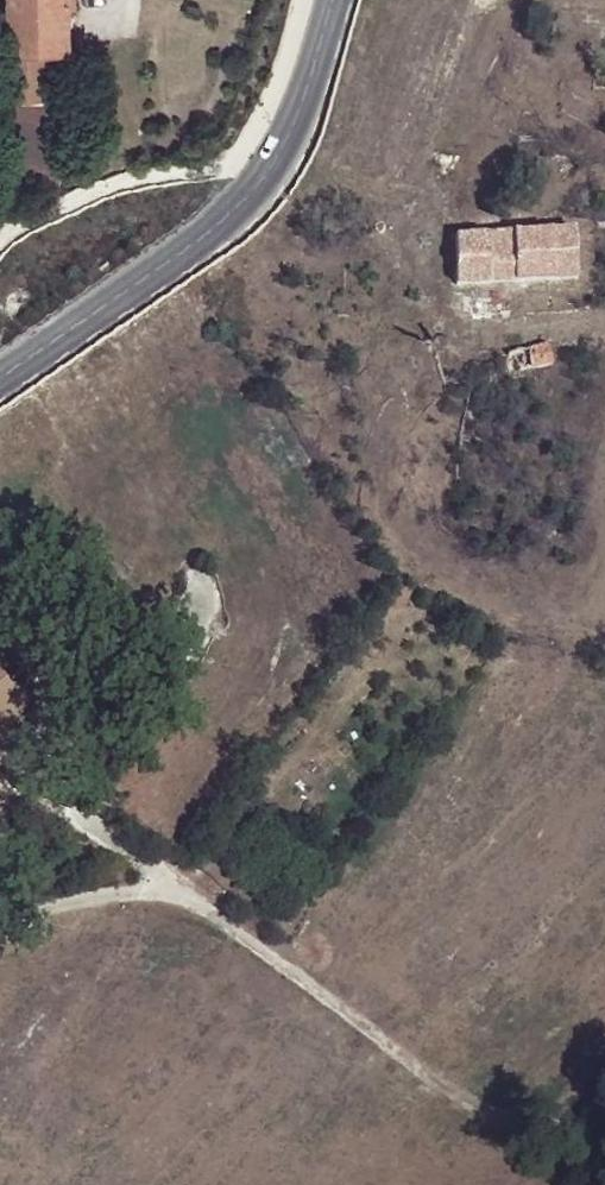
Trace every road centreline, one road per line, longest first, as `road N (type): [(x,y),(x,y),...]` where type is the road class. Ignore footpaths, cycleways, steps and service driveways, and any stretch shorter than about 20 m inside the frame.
road 1 (track): [(0,917),(166,879),(213,906),(528,1154),(604,1140)]
road 2 (residential): [(0,380),(245,197),(280,155),(331,0)]
road 3 (track): [(166,879),(0,762)]

